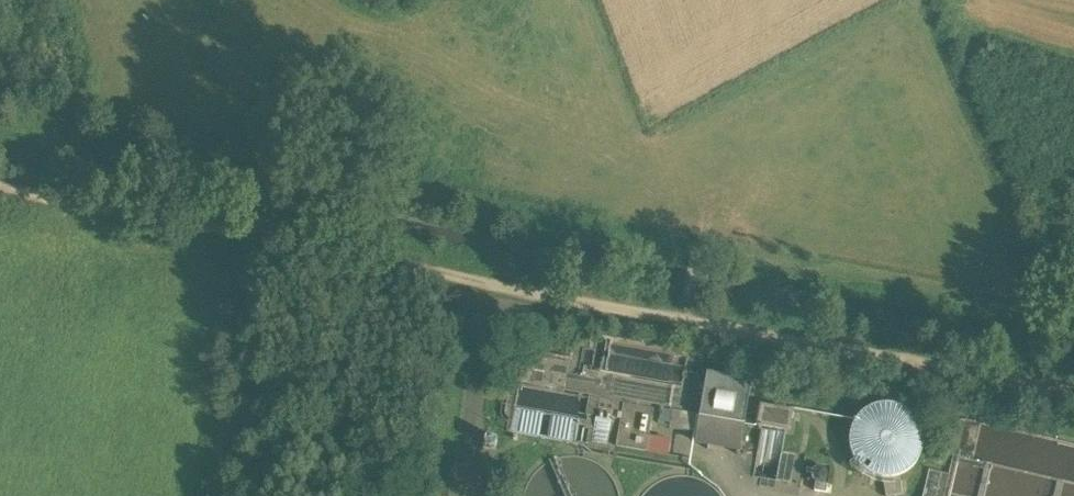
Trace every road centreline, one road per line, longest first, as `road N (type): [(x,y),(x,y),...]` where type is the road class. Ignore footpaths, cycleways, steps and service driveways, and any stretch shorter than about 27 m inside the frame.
road 1 (track): [(1073,398),(494,283),(0,203)]
road 2 (track): [(1073,318),(0,134)]

